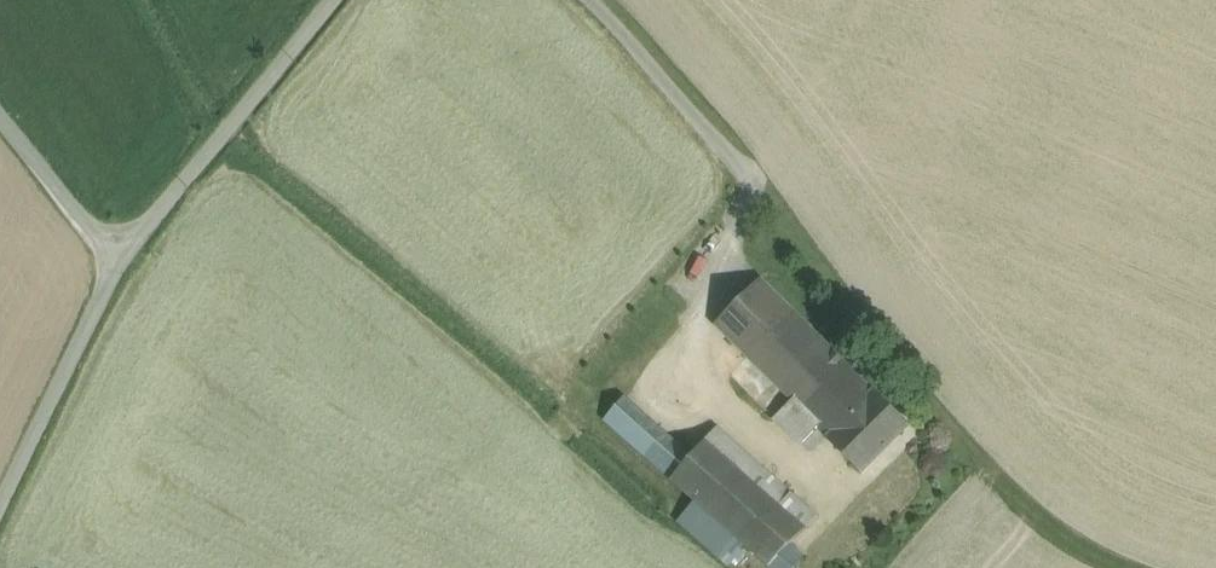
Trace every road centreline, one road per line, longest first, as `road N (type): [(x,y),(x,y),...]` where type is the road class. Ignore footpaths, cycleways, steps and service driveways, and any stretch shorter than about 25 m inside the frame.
road 1 (track): [(819,482),(674,314),(765,182),(602,0)]
road 2 (track): [(115,259),(338,0)]
road 3 (track): [(0,515),(115,259)]
road 4 (track): [(765,182),(876,0)]
road 5 (track): [(0,120),(115,259)]

